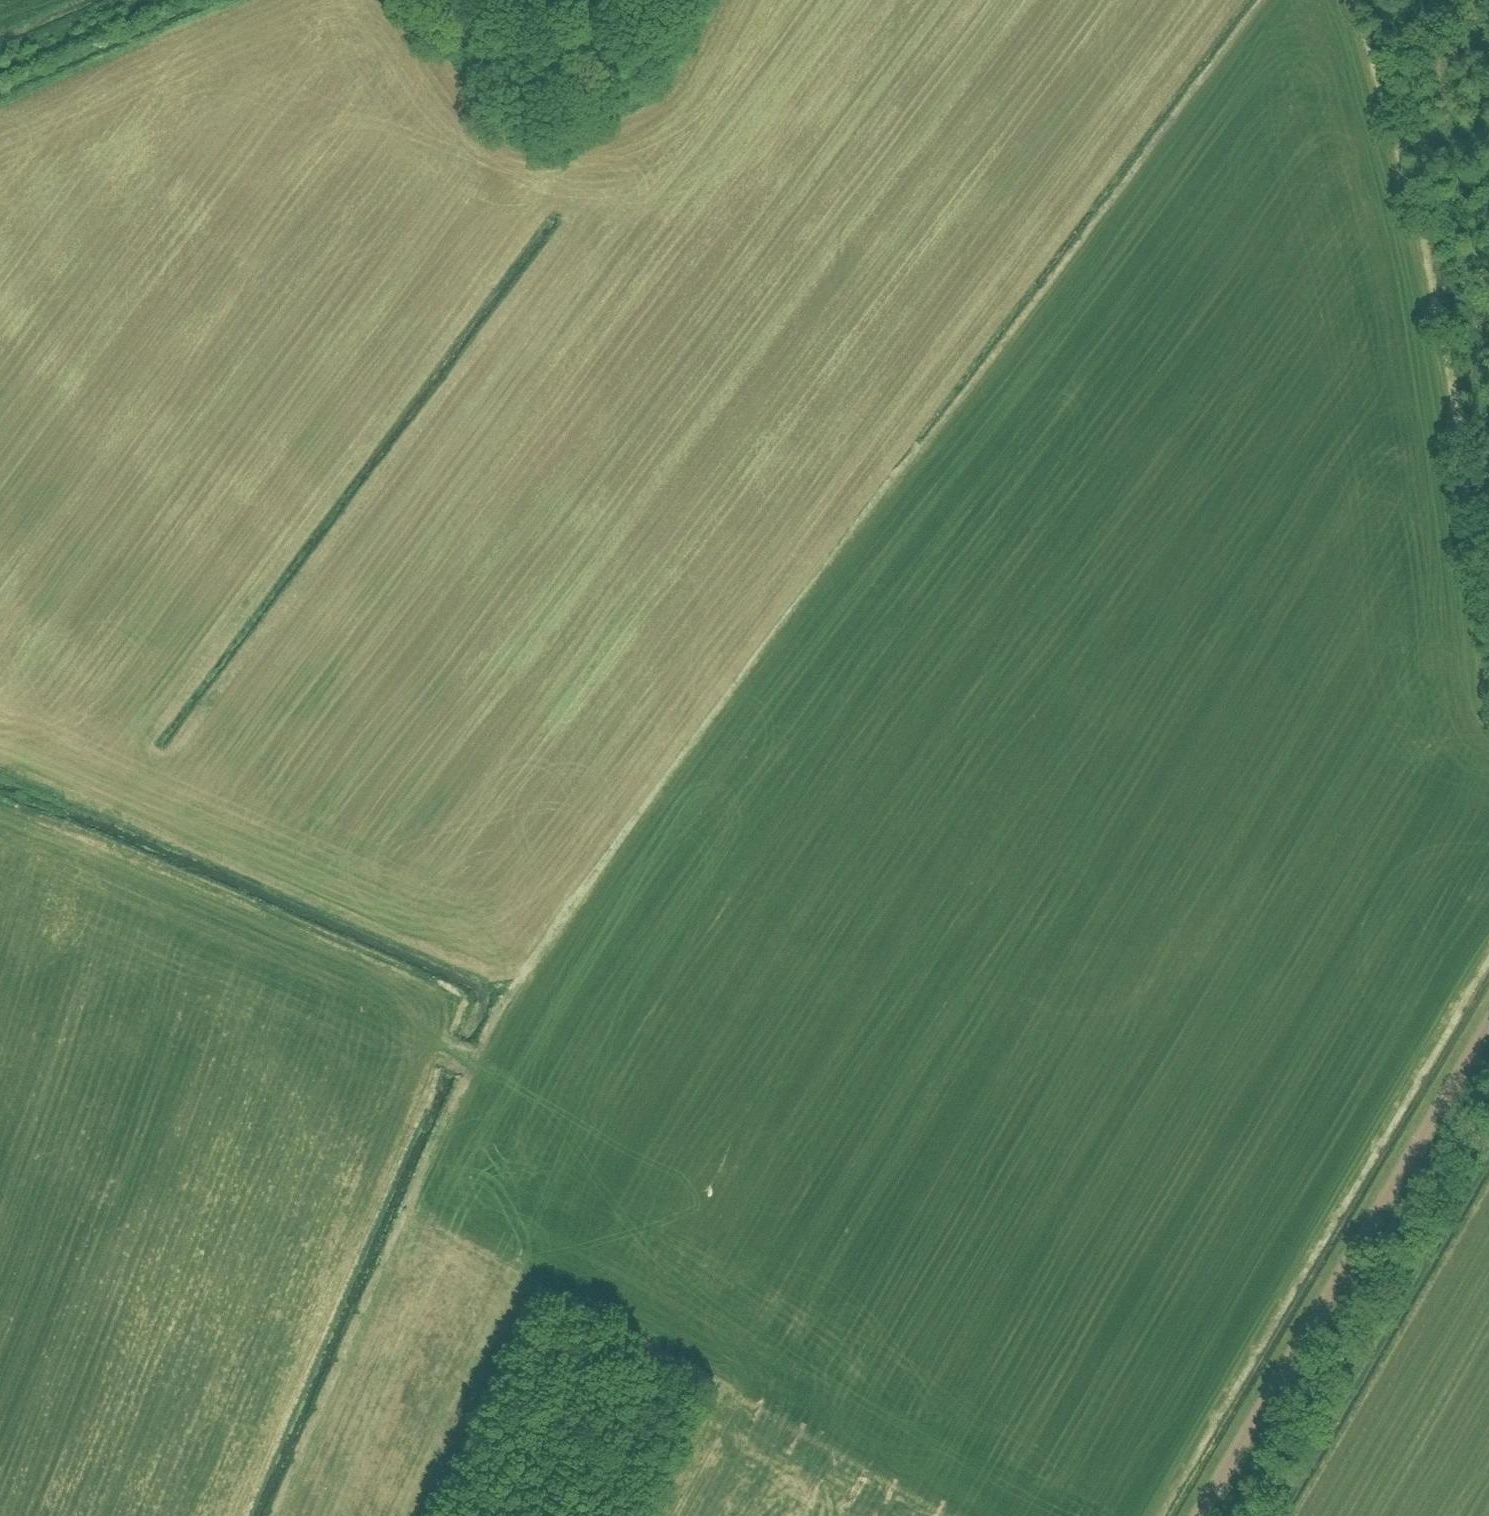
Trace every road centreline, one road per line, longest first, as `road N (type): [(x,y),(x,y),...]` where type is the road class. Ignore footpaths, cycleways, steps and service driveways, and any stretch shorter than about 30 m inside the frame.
road 1 (unclassified): [(1488,1026),(1199,1515)]

